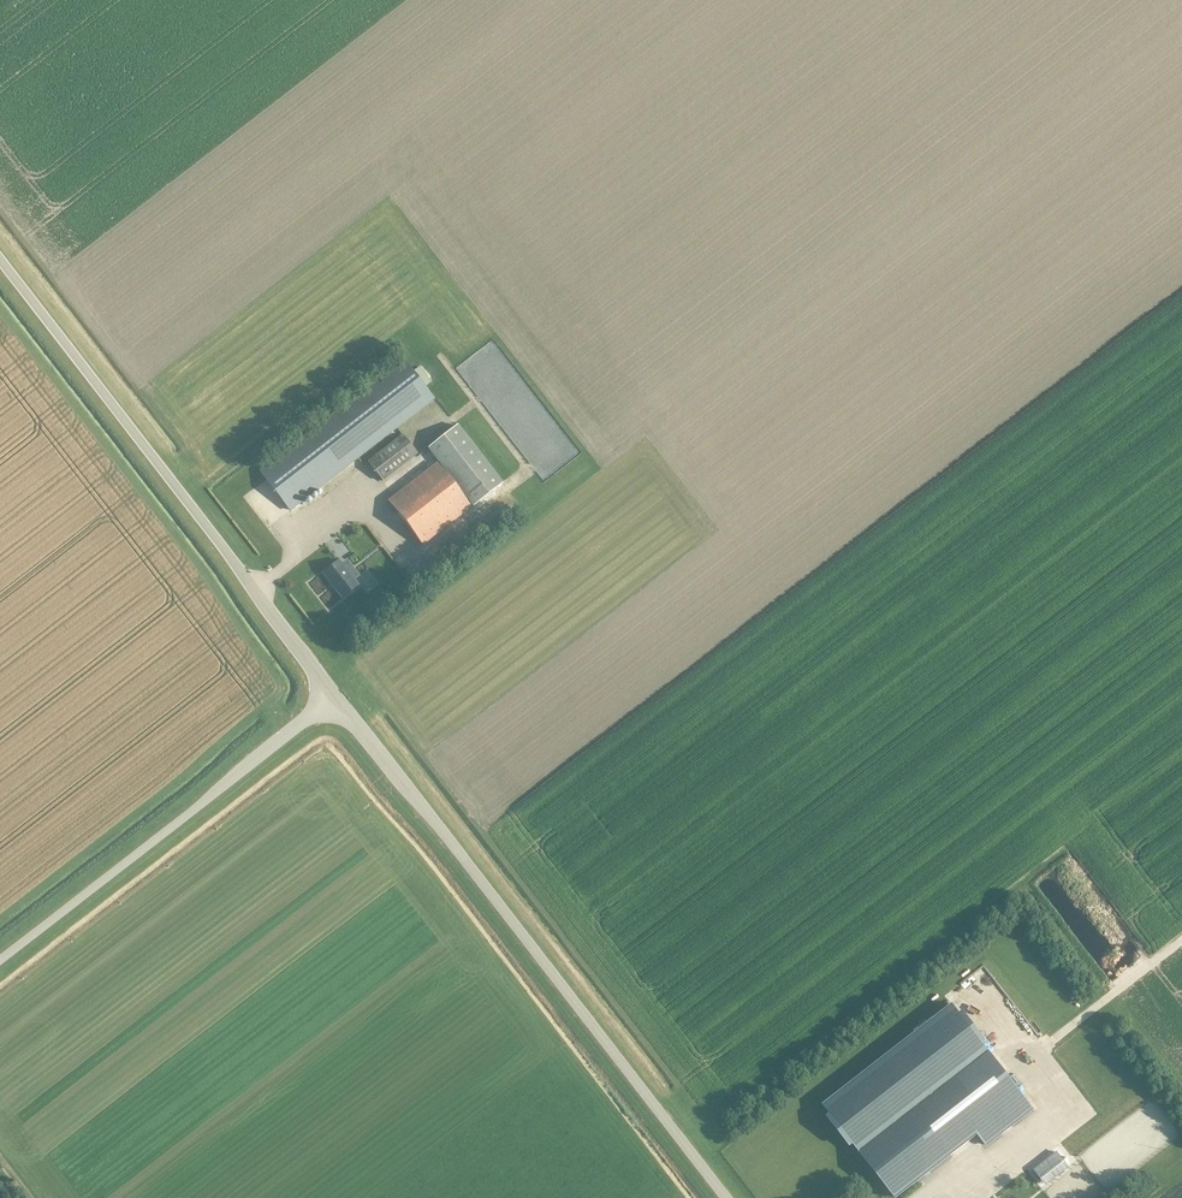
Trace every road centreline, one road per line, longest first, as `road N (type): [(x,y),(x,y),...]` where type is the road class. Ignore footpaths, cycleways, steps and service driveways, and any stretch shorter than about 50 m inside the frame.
road 1 (unclassified): [(723,1197),(333,695)]
road 2 (unclassified): [(333,695),(0,256)]
road 3 (unclassified): [(0,960),(333,695)]

